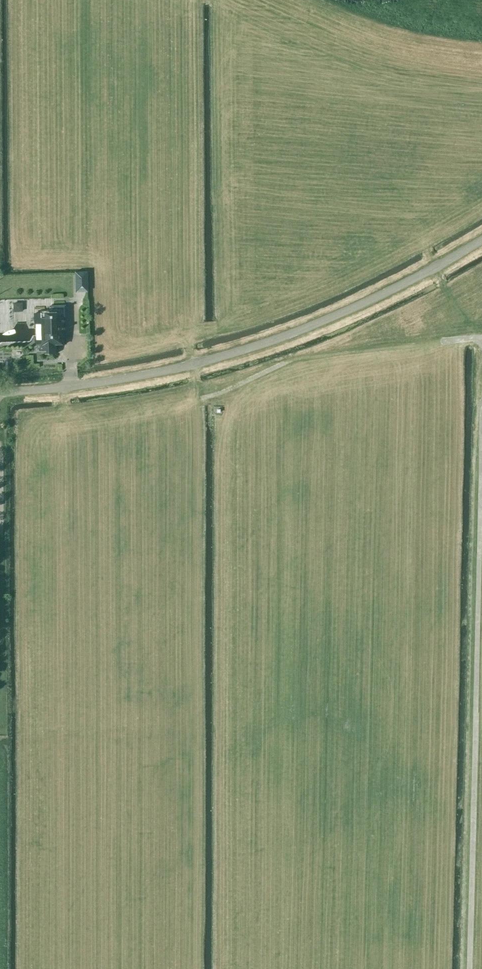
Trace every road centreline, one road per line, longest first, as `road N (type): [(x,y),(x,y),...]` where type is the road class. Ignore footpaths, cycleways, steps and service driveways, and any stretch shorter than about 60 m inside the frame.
road 1 (unclassified): [(0,391),(127,380),(226,358),(377,300),(481,241)]
road 2 (track): [(481,503),(470,968)]

